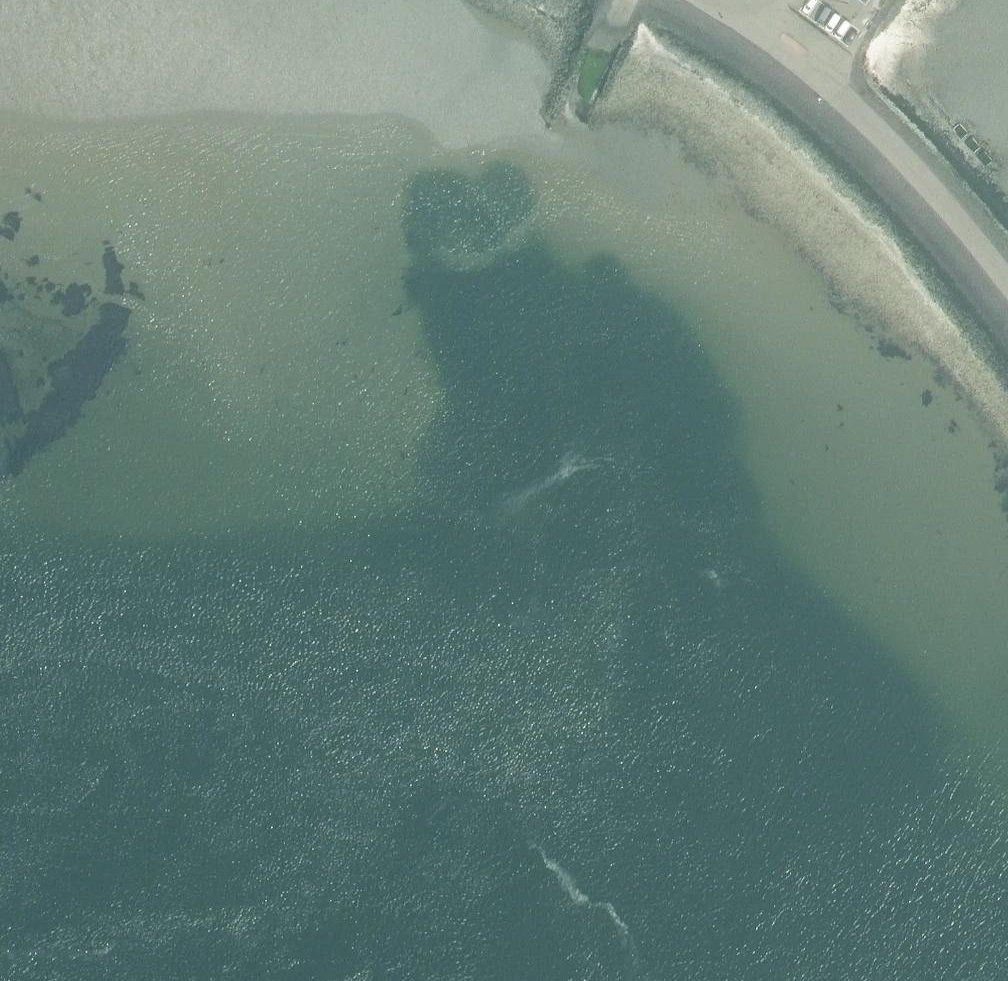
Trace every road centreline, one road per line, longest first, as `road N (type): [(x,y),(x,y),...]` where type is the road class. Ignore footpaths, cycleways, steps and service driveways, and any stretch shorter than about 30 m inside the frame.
road 1 (unclassified): [(1007,276),(934,186),(812,70),(758,24),(712,0)]

